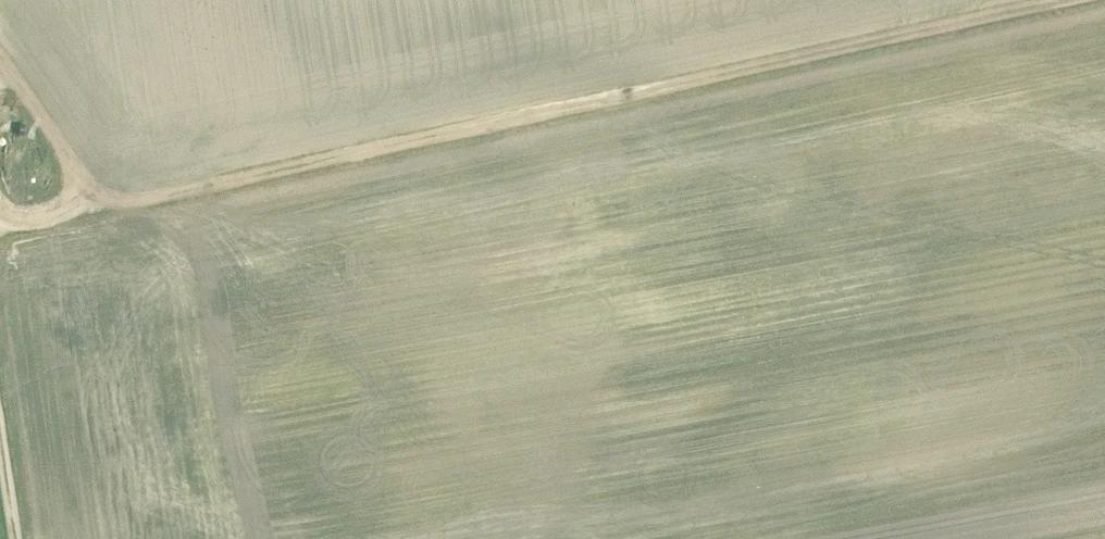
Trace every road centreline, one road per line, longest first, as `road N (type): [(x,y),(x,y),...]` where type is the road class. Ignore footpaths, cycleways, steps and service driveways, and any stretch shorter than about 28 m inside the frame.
road 1 (track): [(0,219),(100,207),(1070,0)]
road 2 (track): [(0,63),(100,207)]
road 3 (track): [(0,408),(21,538)]

